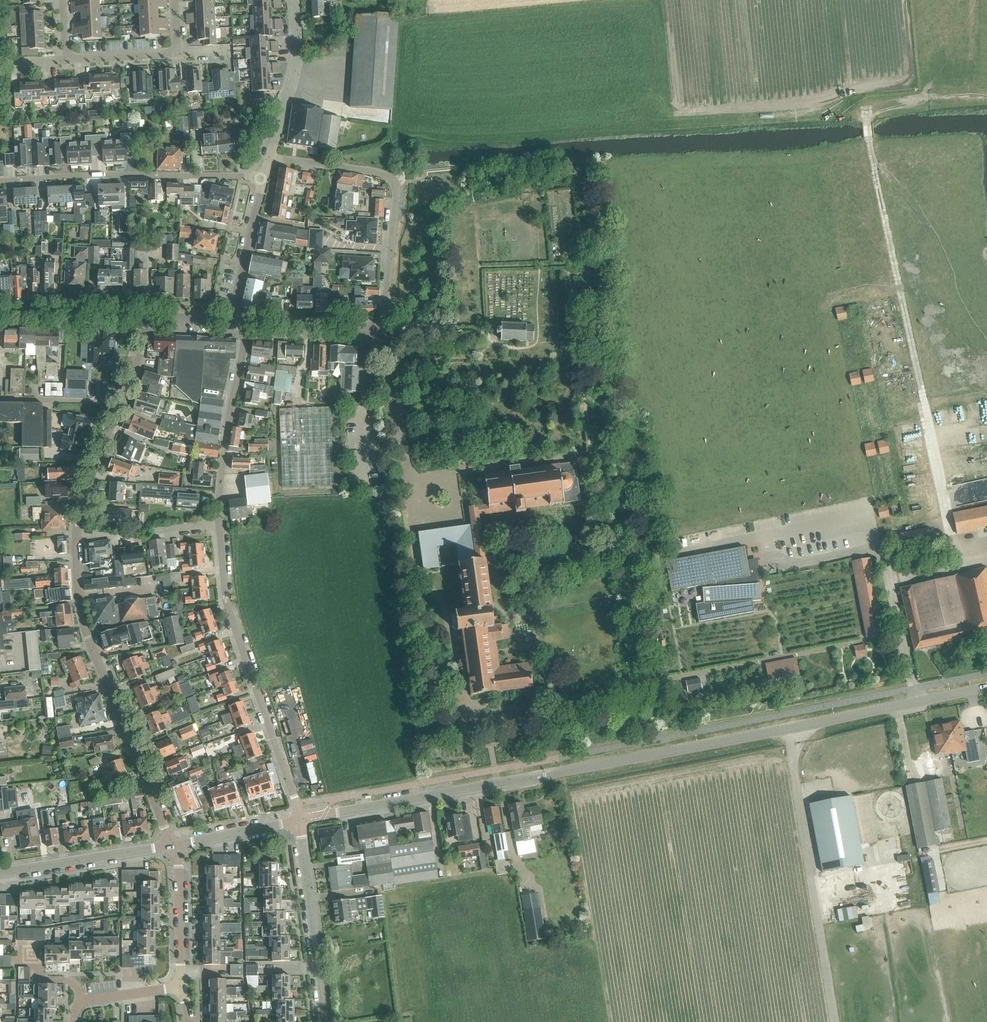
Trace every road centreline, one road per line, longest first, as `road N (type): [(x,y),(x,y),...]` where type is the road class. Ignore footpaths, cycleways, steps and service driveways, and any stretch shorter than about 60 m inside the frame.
road 1 (track): [(953,532),(866,113),(866,105),(924,89),(913,0)]
road 2 (tertiary): [(986,688),(545,775)]
road 3 (residential): [(174,847),(78,609),(76,538)]
road 4 (residential): [(219,525),(225,580),(298,820)]
road 5 (unclassified): [(381,332),(395,183),(376,171),(269,157)]
road 6 (residential): [(0,183),(140,173),(262,177)]
road 7 (tertiary): [(298,820),(545,775)]
road 8 (residential): [(76,538),(81,491),(137,321)]
road 9 (residential): [(327,1021),(298,820)]
road 10 (residential): [(244,325),(218,471),(219,525)]
road 11 (tertiary): [(0,873),(174,847)]
road 12 (residential): [(269,157),(294,72),(295,0)]
road 13 (residential): [(231,325),(262,177)]
road 14 (residential): [(76,538),(219,525)]
road 15 (residential): [(180,988),(174,847)]
road 16 (residential): [(244,325),(381,332)]
road 17 (residential): [(0,317),(137,321)]
road 18 (tertiary): [(174,847),(298,820)]
road 19 (residential): [(76,1021),(78,1002),(180,988)]

